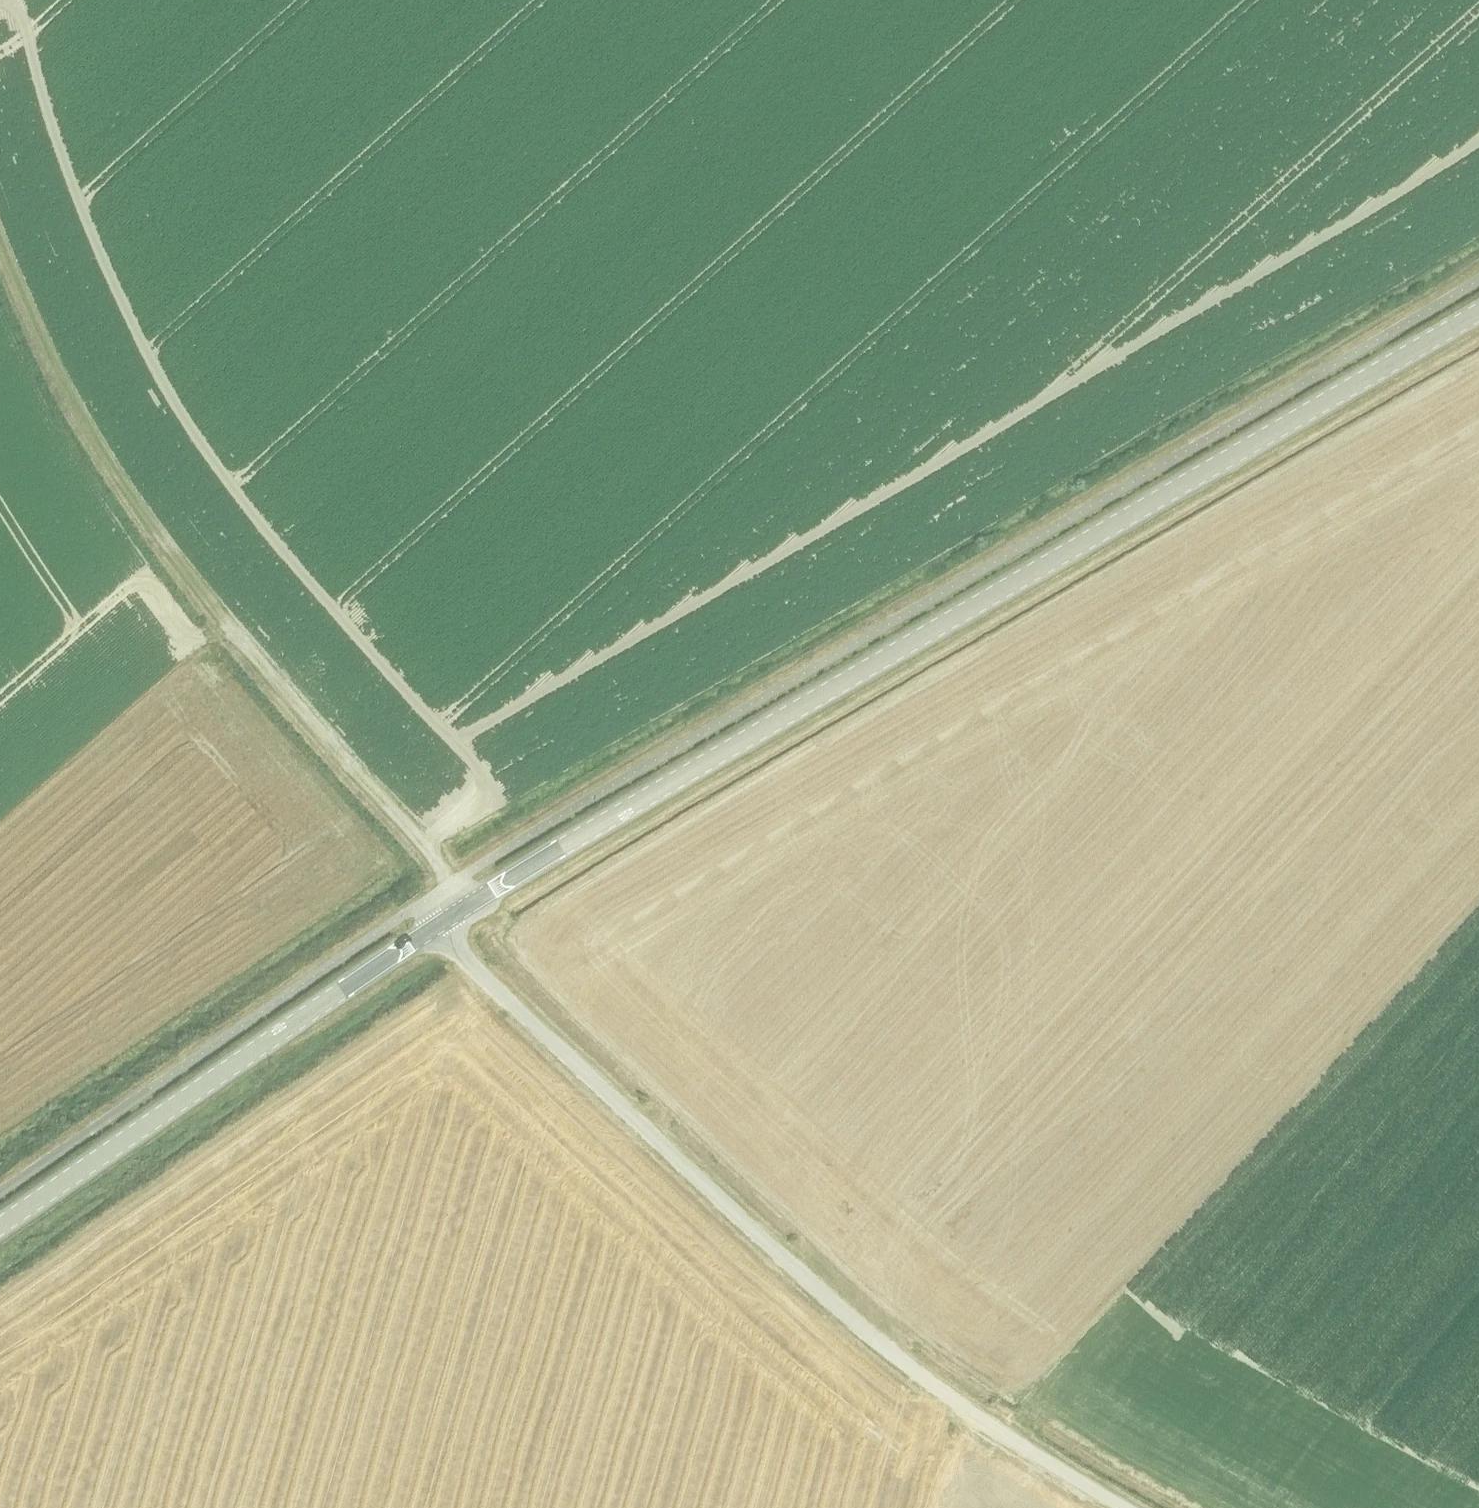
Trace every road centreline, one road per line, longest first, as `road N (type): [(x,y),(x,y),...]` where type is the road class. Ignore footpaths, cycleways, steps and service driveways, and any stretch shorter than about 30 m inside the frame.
road 1 (tertiary): [(438,924),(1478,309)]
road 2 (unclassified): [(1124,1507),(980,1419),(850,1322),(438,924)]
road 3 (tertiary): [(0,1226),(438,924)]

